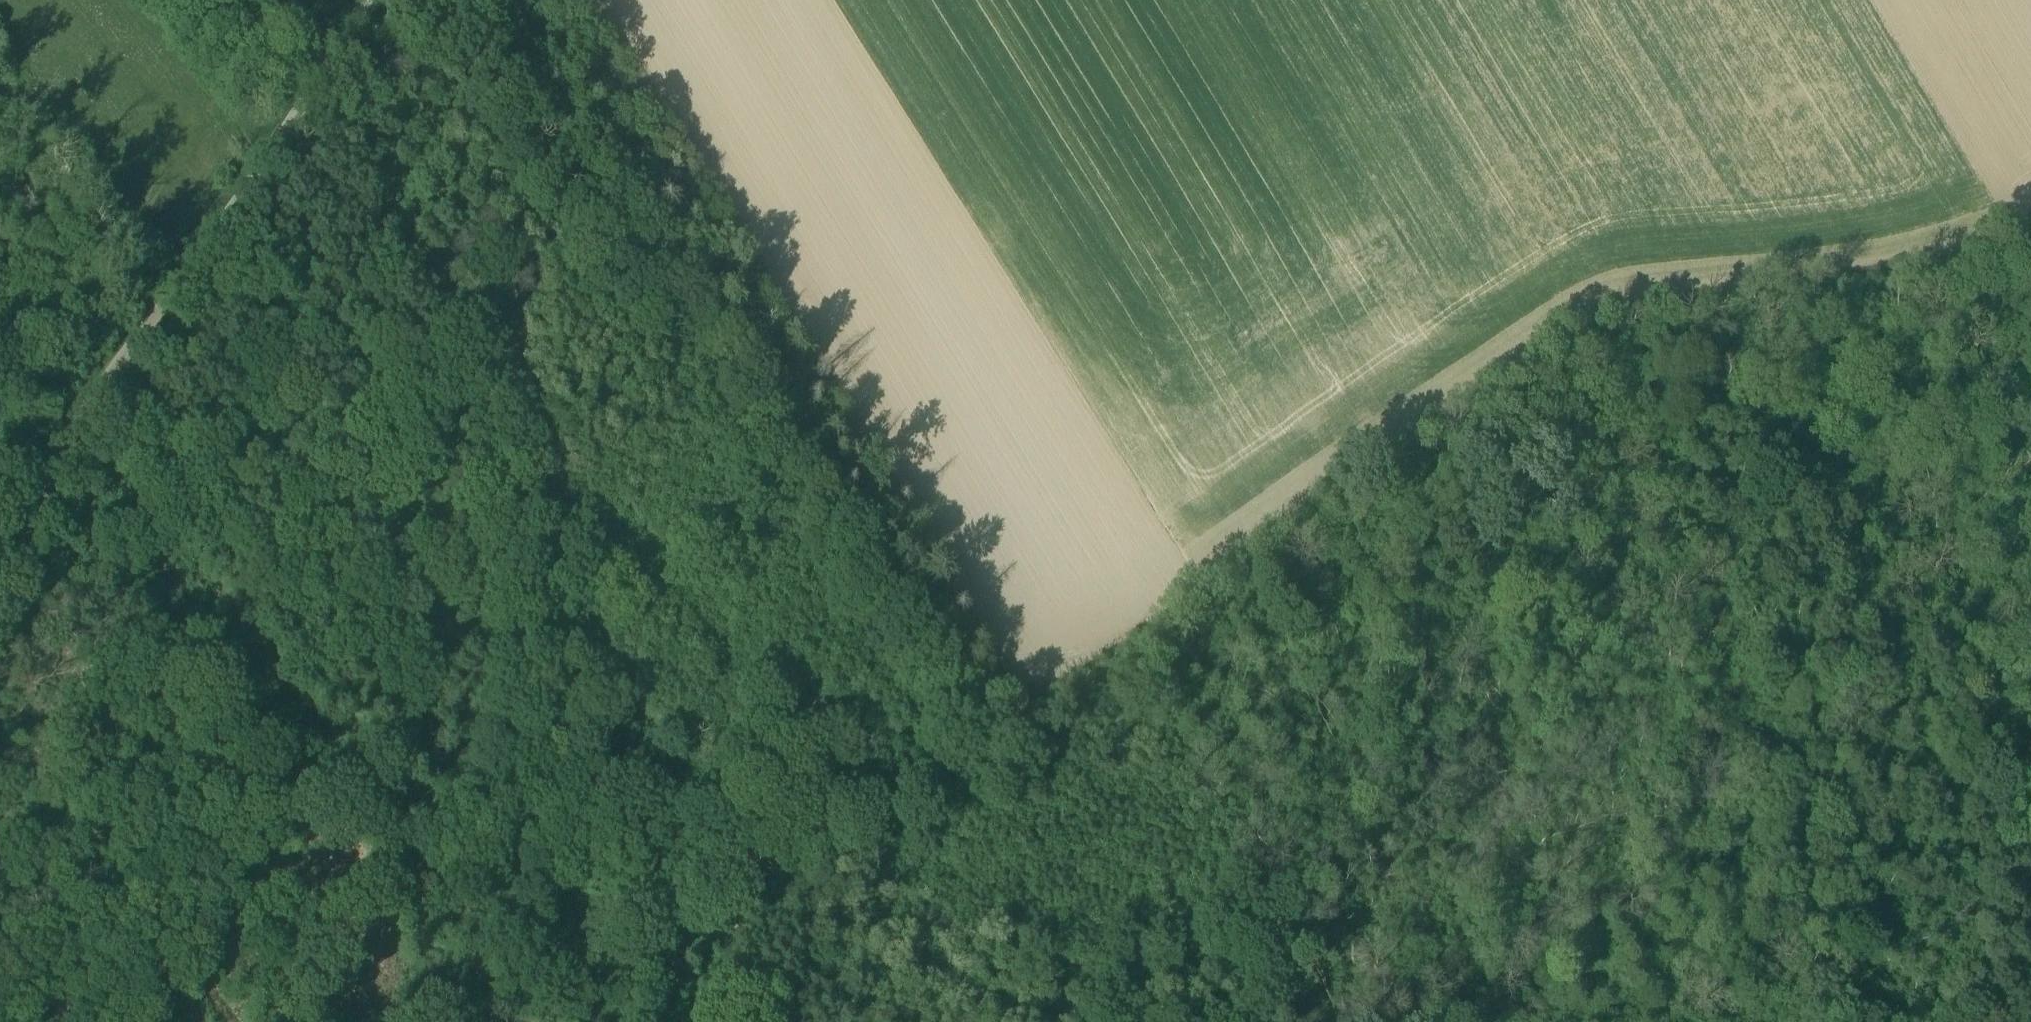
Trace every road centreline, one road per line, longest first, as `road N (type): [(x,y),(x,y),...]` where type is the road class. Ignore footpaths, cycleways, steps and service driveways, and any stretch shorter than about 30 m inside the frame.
road 1 (unclassified): [(0,582),(94,398),(282,138),(368,0)]

